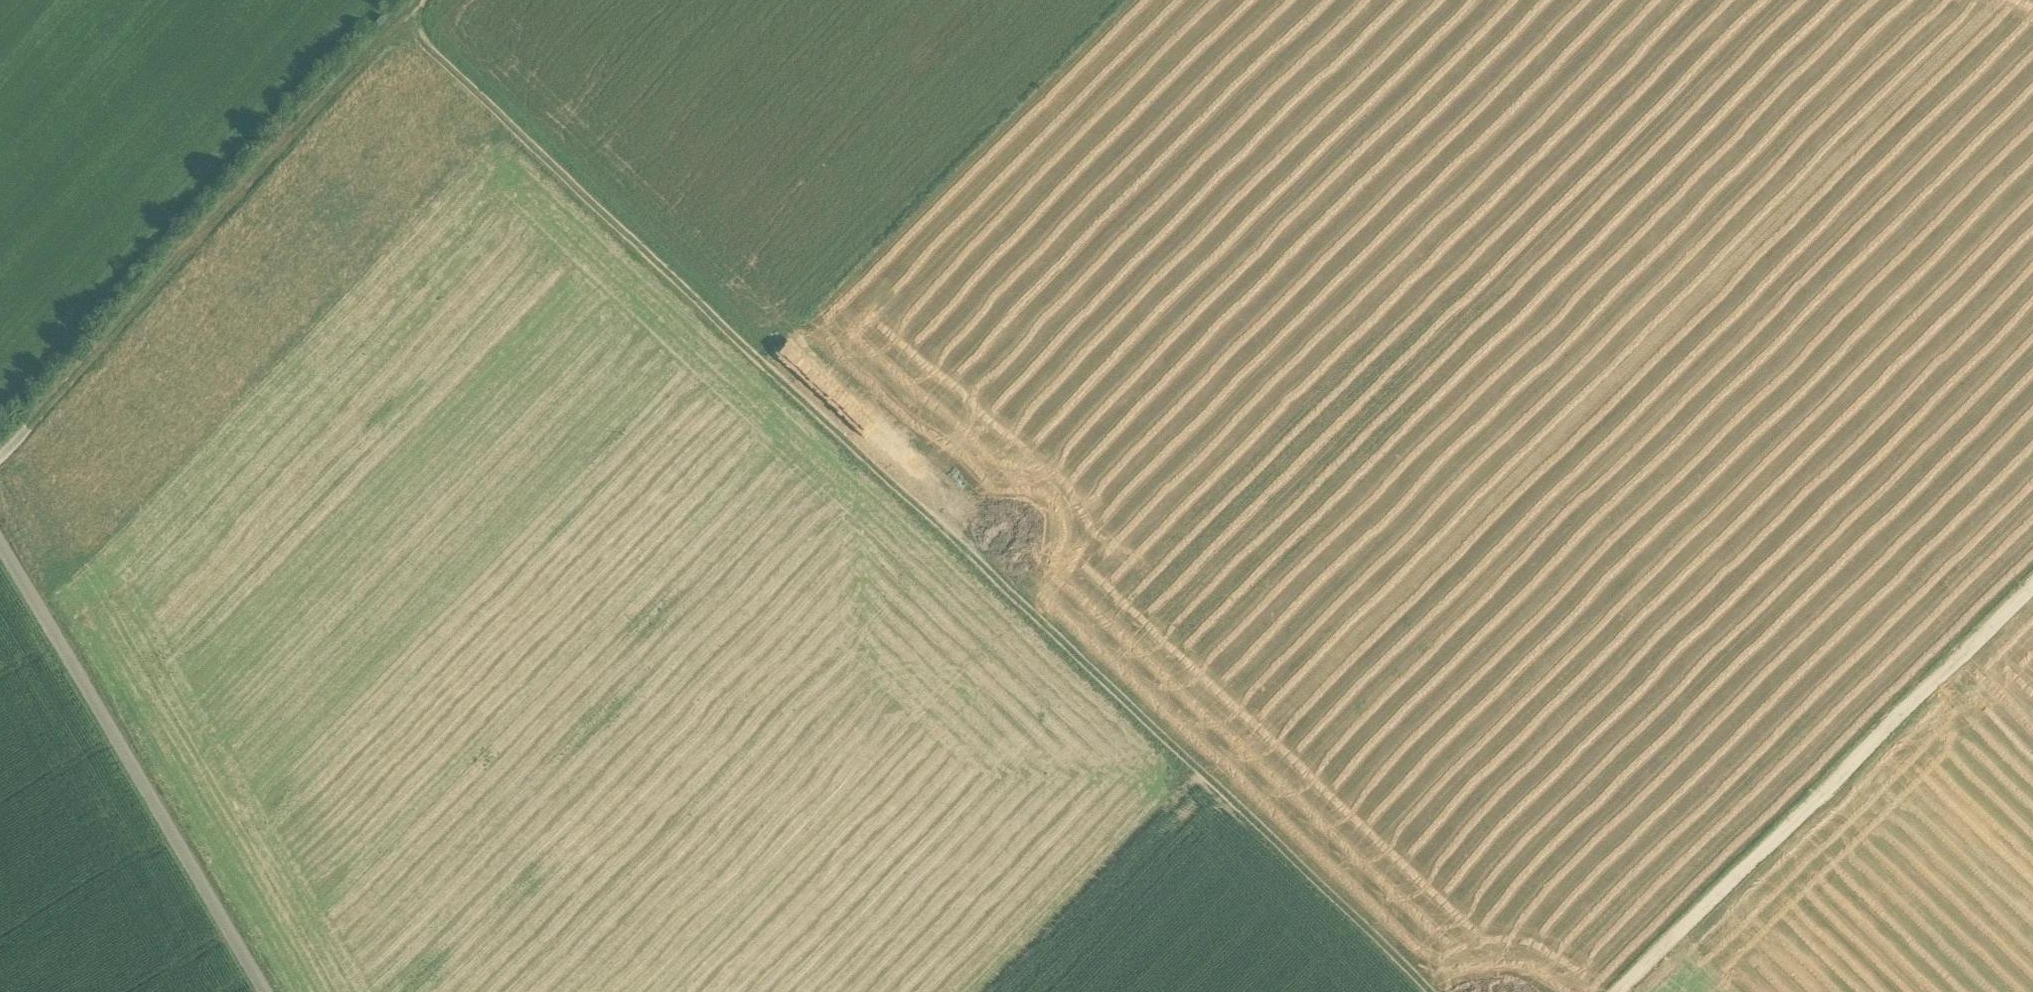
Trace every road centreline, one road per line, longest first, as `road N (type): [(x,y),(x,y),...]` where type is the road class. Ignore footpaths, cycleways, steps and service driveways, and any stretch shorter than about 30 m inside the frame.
road 1 (track): [(404,21),(1429,991)]
road 2 (track): [(423,0),(0,459)]
road 3 (track): [(2032,588),(1624,991)]
road 4 (unclassified): [(261,991),(0,546)]

